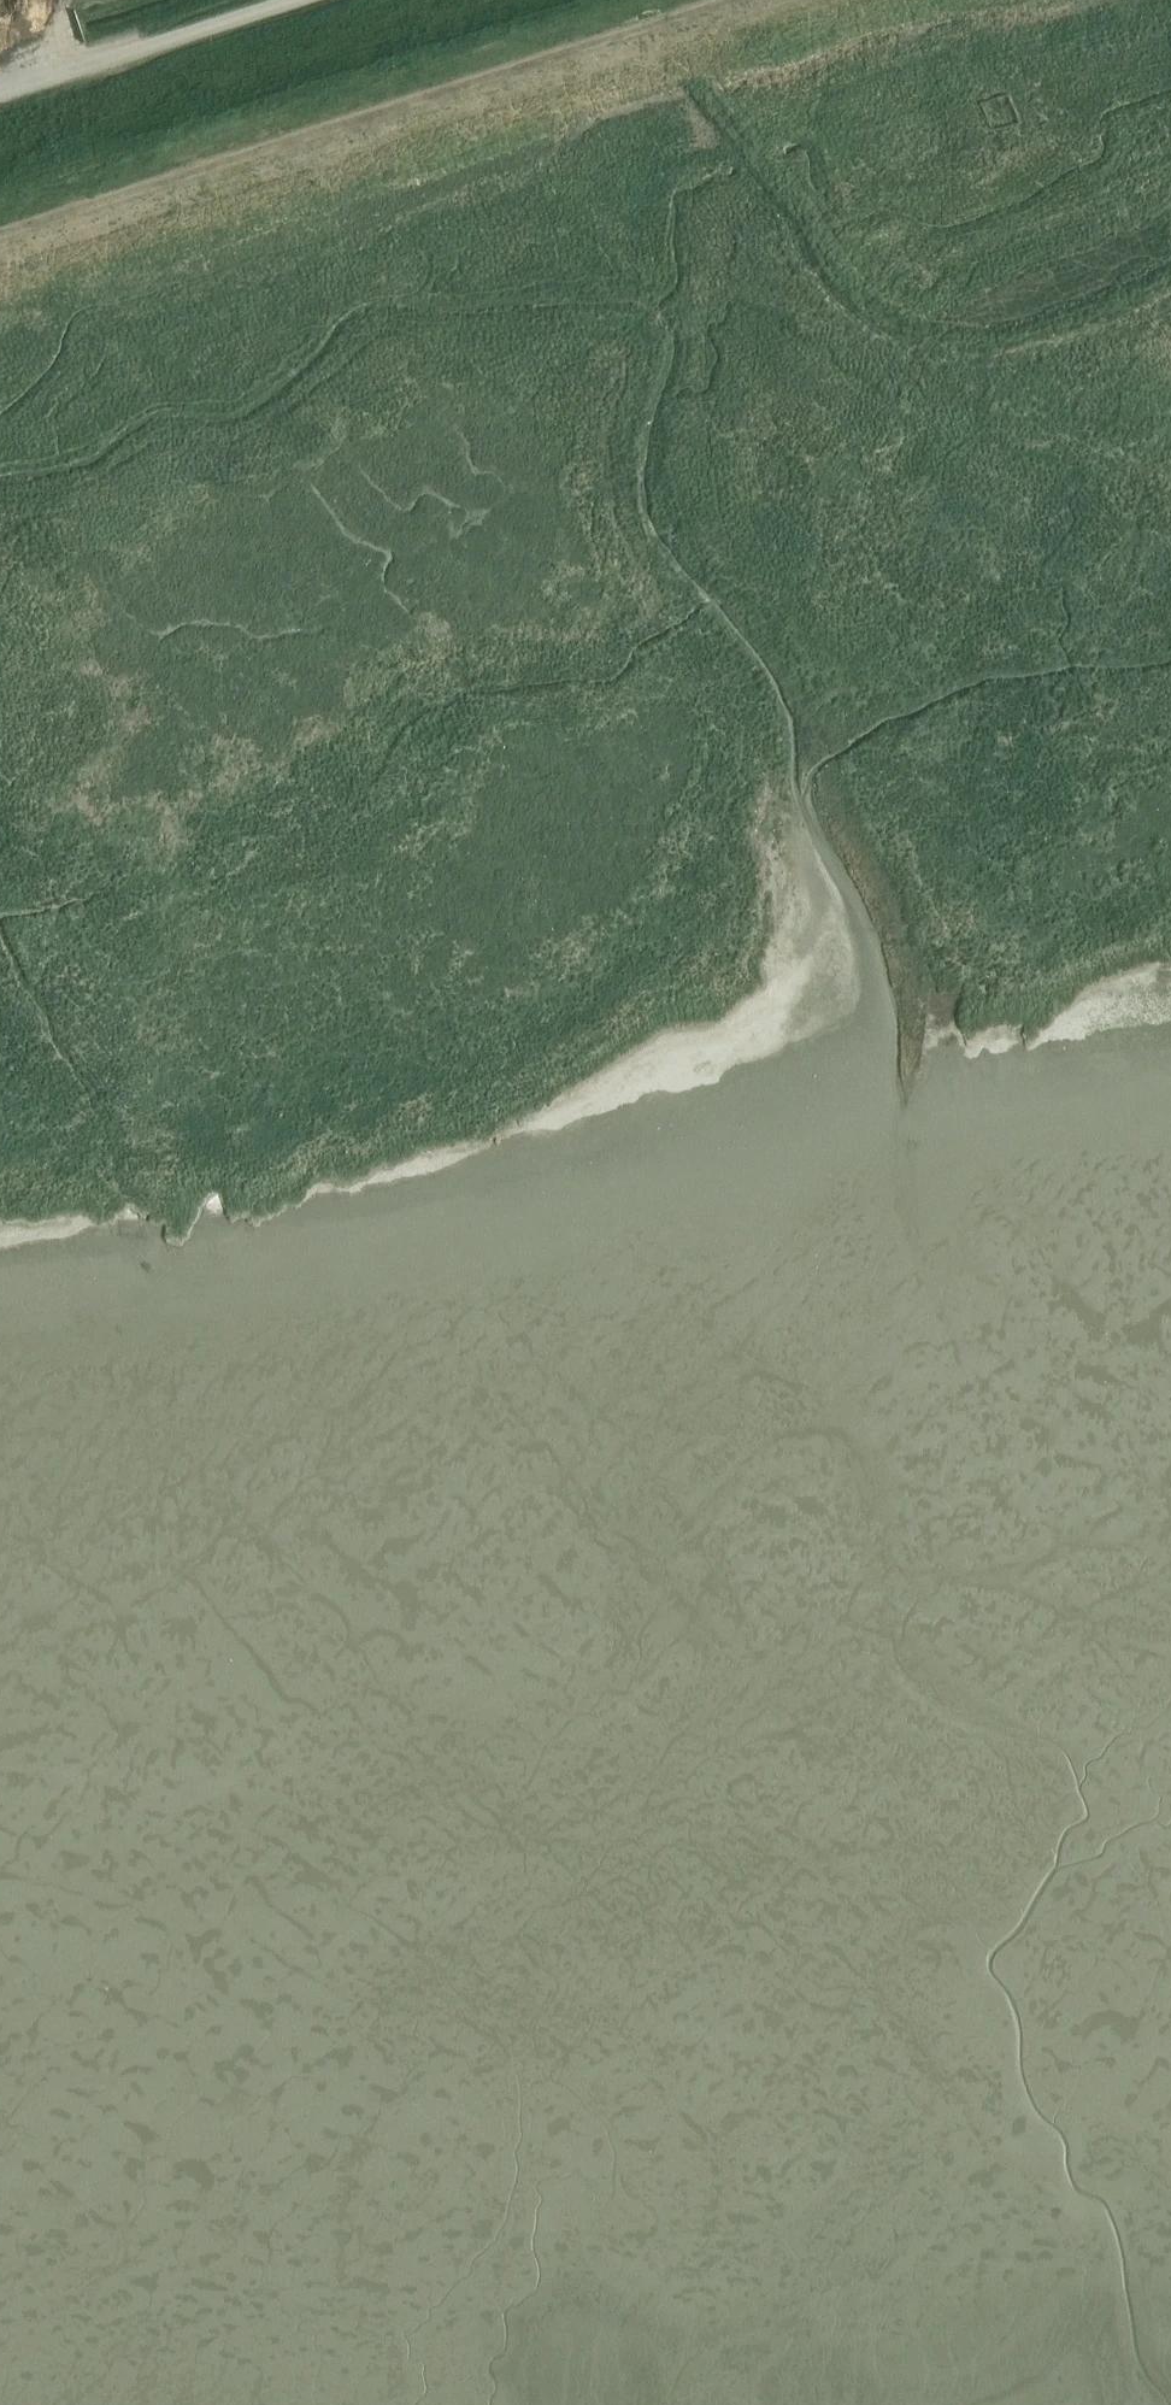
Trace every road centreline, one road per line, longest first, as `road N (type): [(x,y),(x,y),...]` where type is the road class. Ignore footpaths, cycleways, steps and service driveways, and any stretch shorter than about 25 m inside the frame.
road 1 (track): [(721,0),(0,234)]
road 2 (unclassified): [(0,96),(294,0)]

